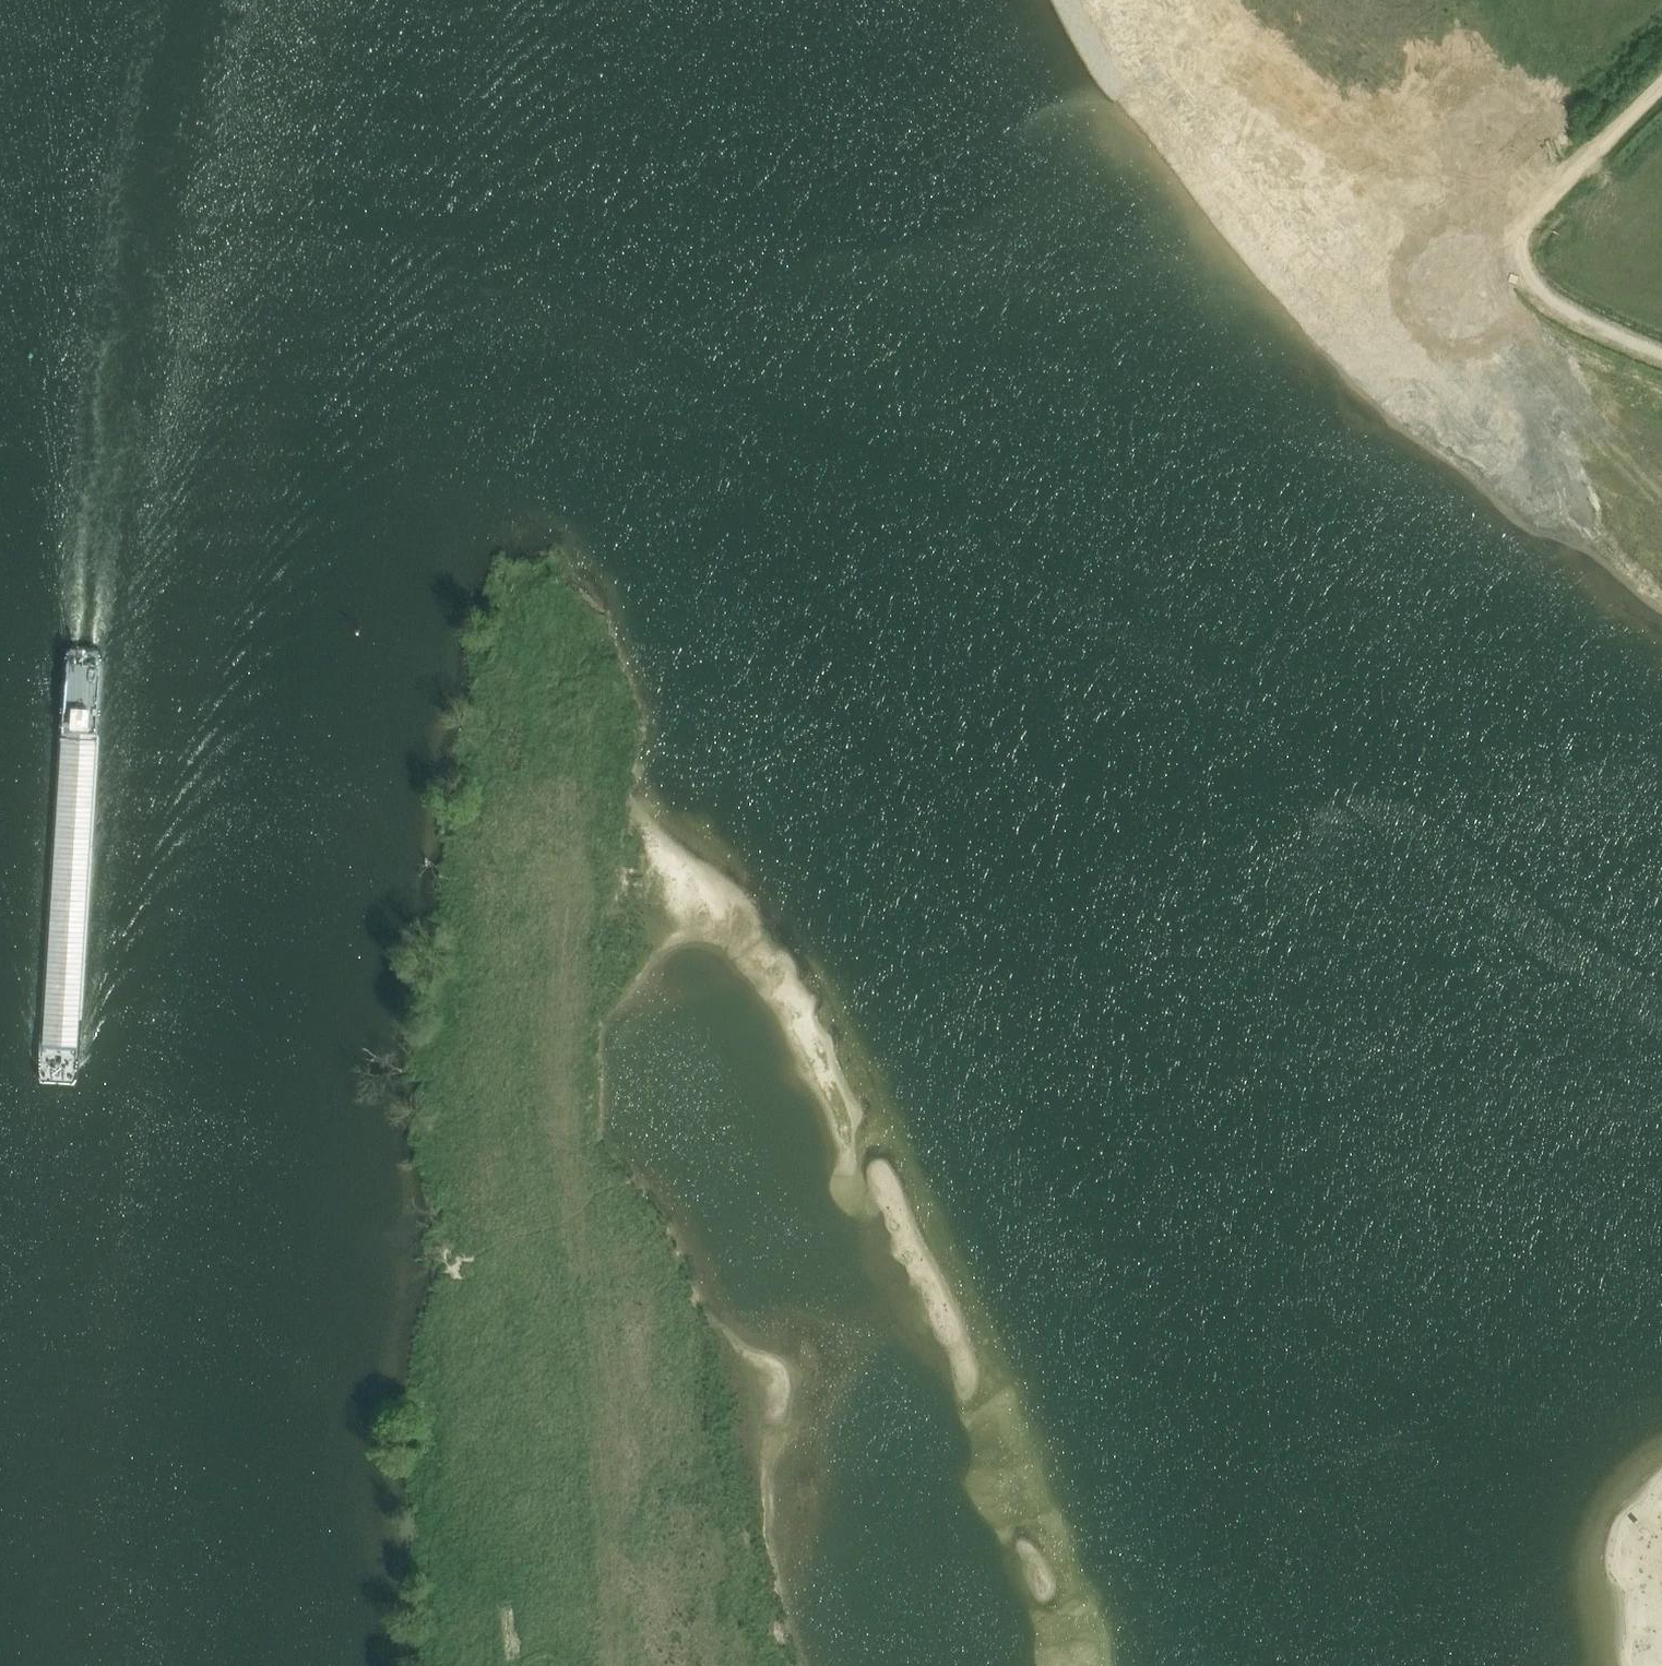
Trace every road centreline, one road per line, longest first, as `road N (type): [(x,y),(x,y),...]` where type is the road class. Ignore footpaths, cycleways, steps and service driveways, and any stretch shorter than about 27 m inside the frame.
road 1 (track): [(1661,363),(1571,323),(1496,249),(1661,82)]

